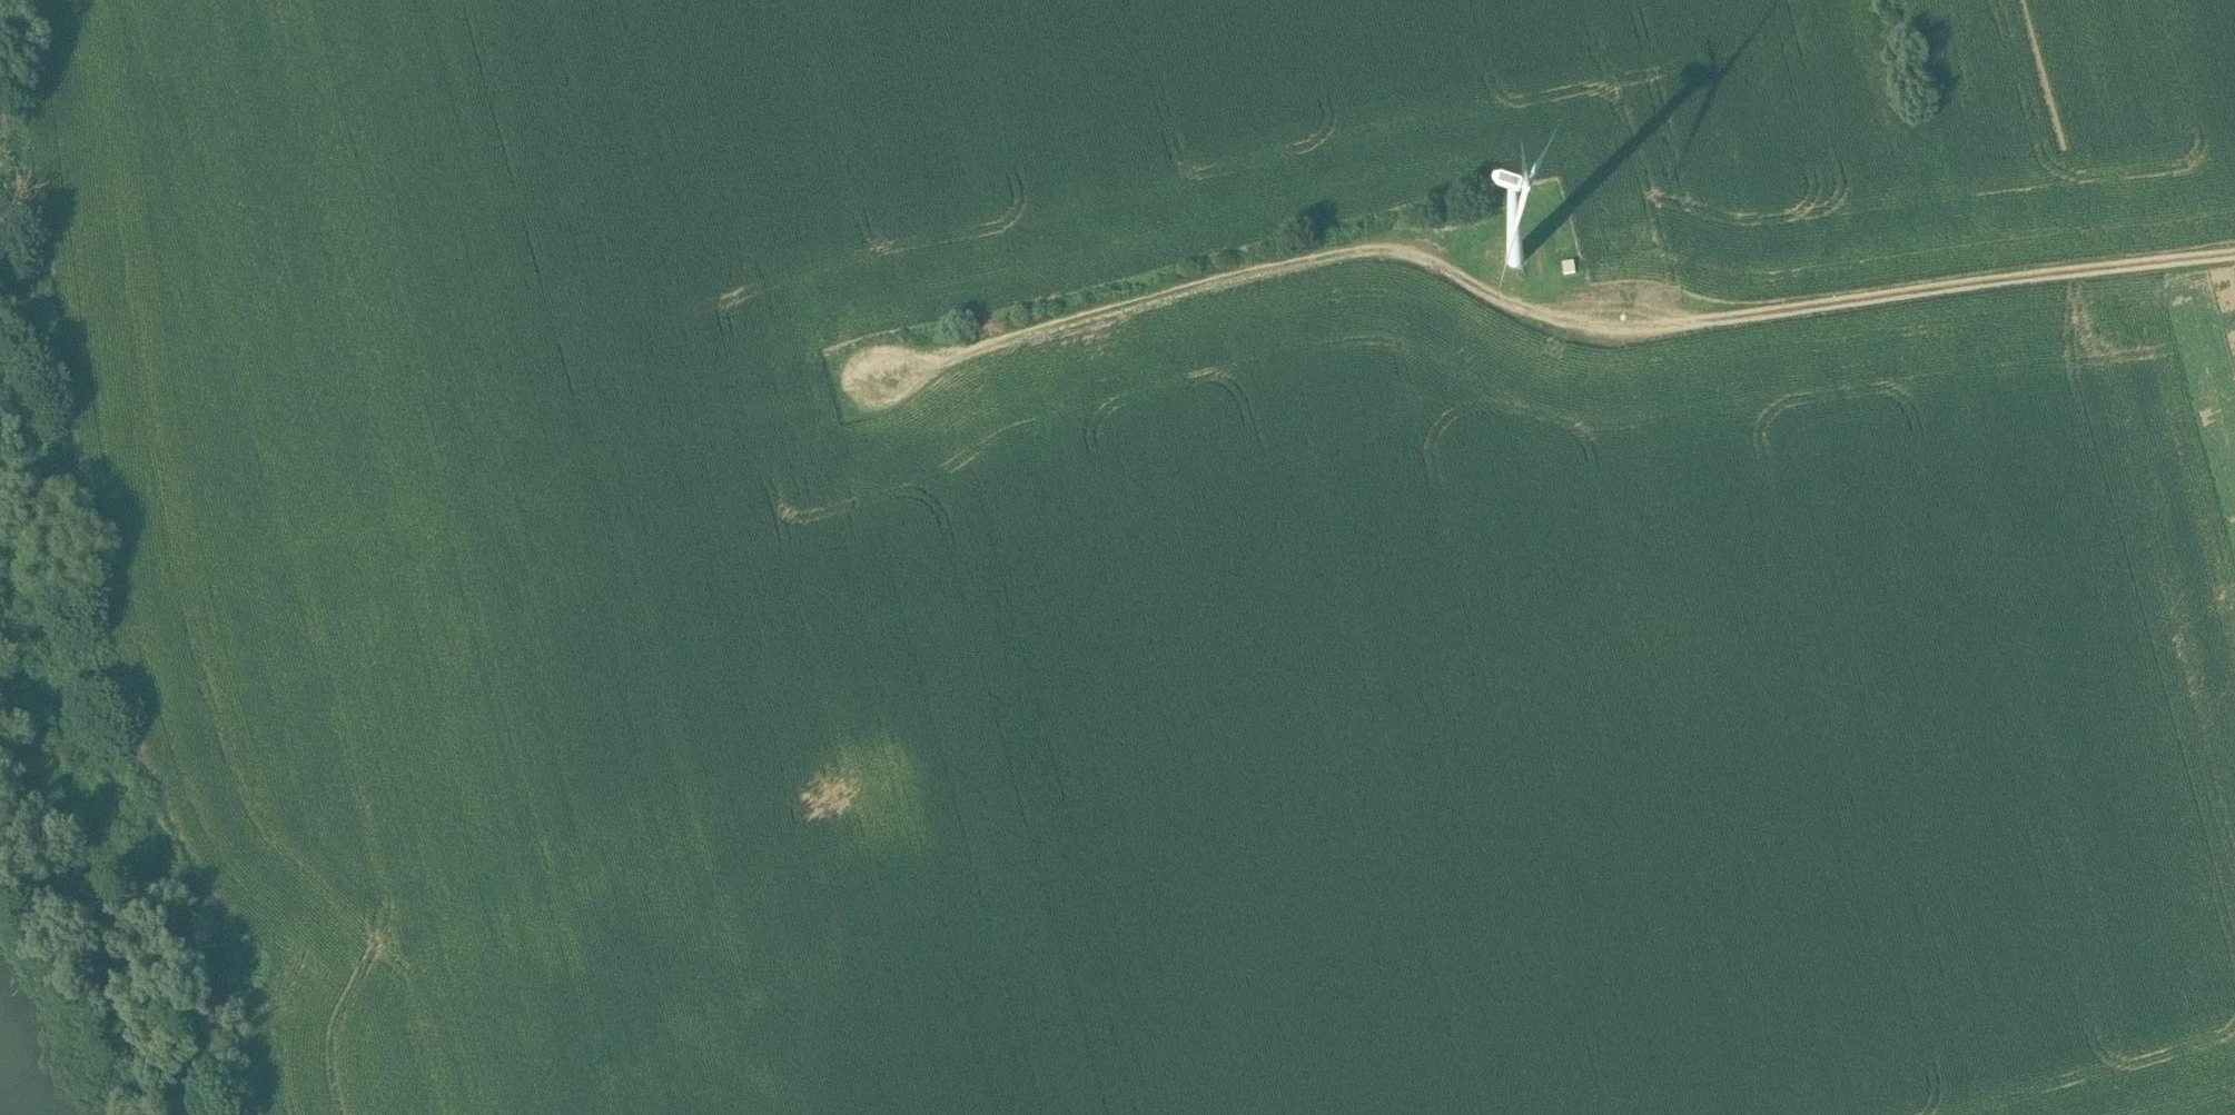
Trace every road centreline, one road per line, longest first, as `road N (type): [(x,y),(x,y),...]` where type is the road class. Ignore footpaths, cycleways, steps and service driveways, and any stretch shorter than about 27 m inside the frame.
road 1 (track): [(2234,254),(1678,326),(1537,316),(1412,256),(1345,252),(880,373)]

